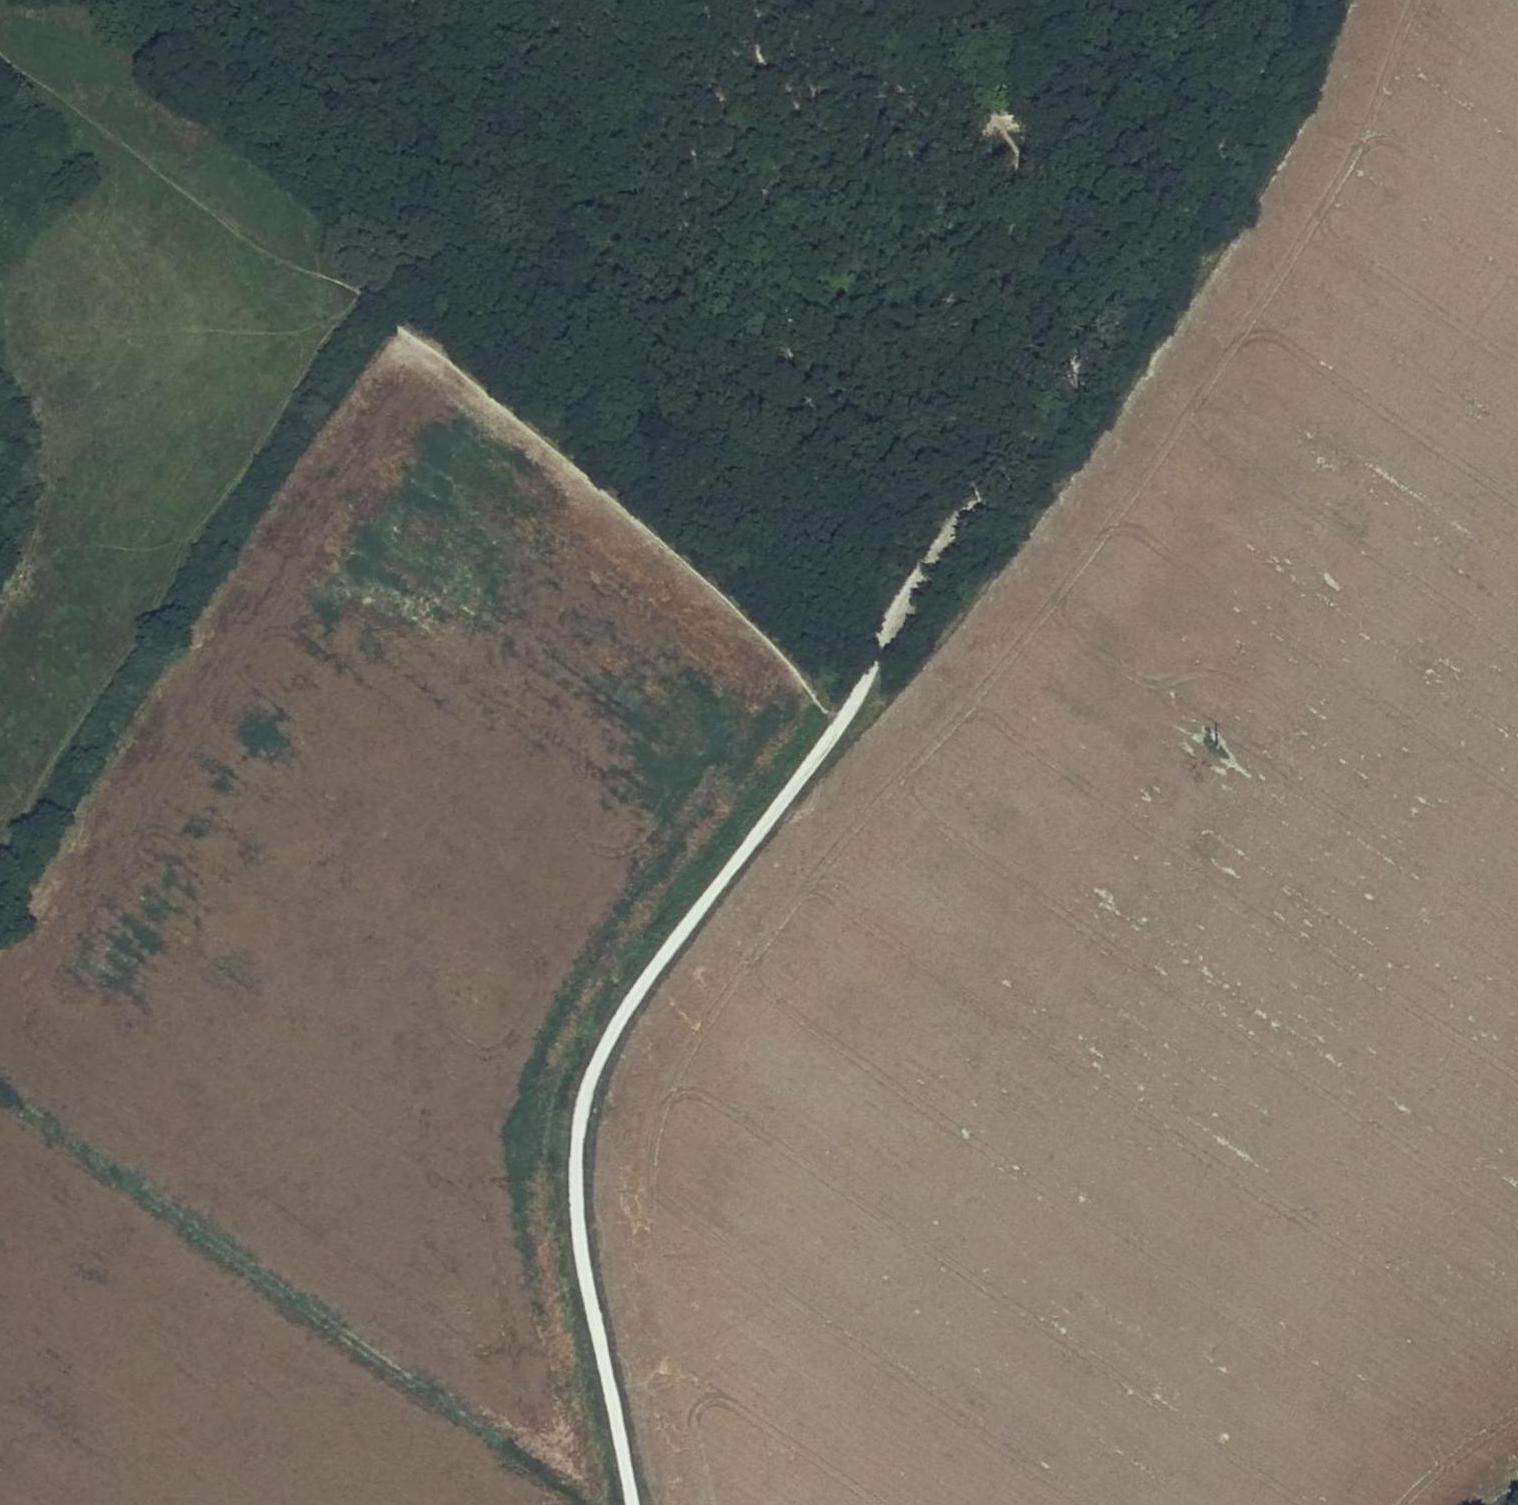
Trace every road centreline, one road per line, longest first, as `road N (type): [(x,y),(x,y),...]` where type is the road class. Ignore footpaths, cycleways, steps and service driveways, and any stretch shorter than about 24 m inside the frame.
road 1 (track): [(1276,0),(1238,102),(1170,234),(895,614),(843,728),(618,1020),(597,1065),(573,1168),(633,1504)]

